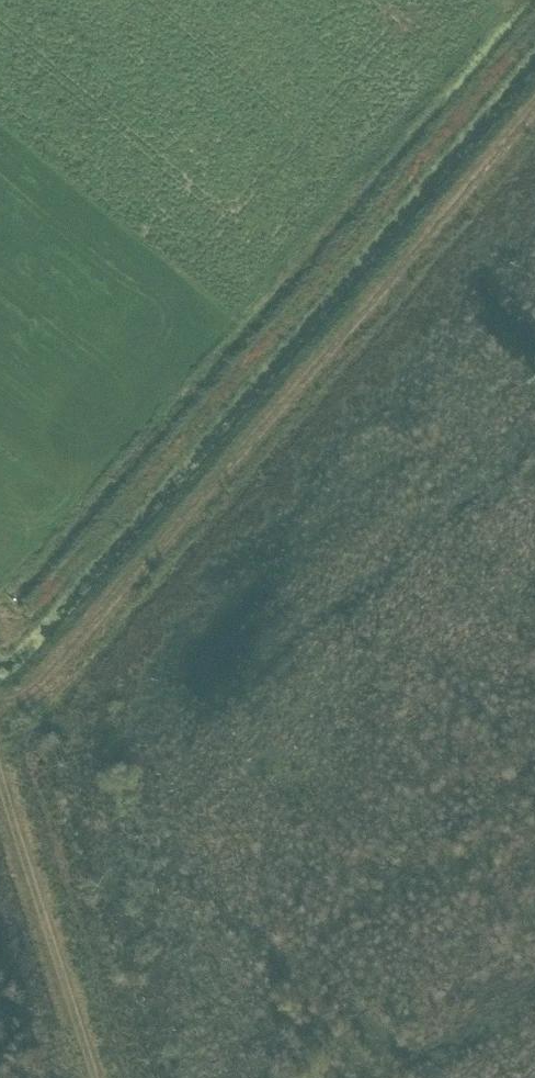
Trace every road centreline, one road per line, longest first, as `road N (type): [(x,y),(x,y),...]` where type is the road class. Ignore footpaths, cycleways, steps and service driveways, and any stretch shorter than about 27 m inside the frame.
road 1 (track): [(534,109),(41,685),(0,705)]
road 2 (track): [(0,779),(88,1077)]

